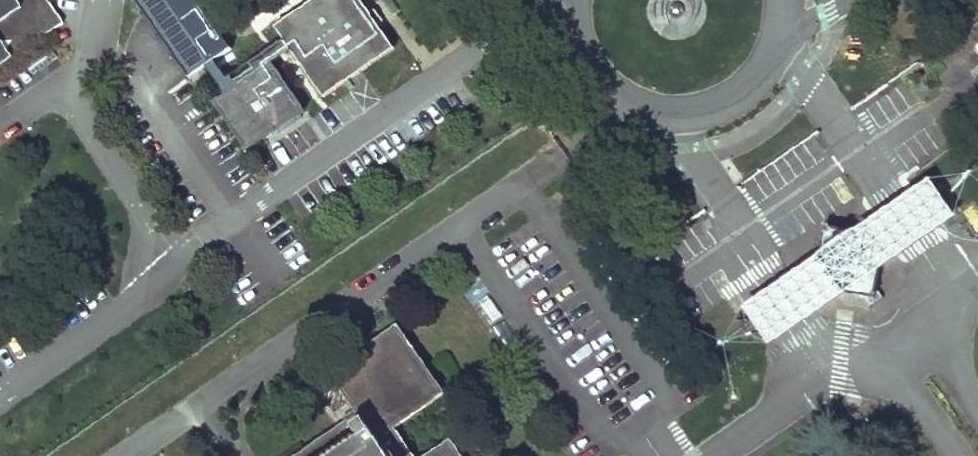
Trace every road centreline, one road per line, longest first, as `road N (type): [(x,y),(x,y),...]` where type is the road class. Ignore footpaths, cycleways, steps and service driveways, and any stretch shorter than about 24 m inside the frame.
road 1 (unclassified): [(673,112),(689,154),(787,277),(840,367)]
road 2 (unclassified): [(960,290),(780,47)]
road 3 (unclassified): [(571,0),(583,53),(599,76),(645,107),(673,112)]
road 4 (unclassified): [(713,455),(840,367)]
road 5 (unclassified): [(881,345),(958,455)]
road 6 (unclassified): [(673,112),(737,97),(780,47)]

